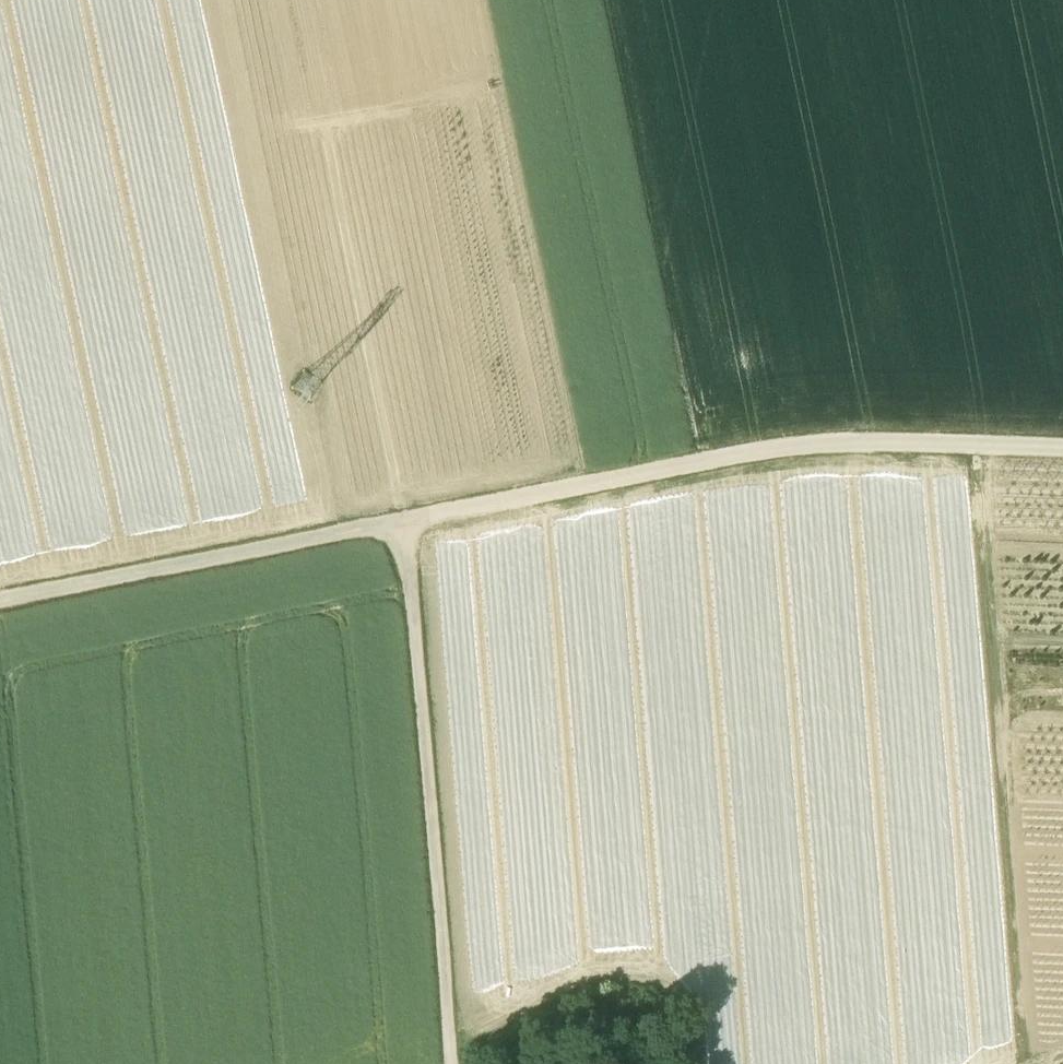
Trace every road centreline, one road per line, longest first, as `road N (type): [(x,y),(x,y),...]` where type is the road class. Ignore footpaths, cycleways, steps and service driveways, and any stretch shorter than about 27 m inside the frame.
road 1 (unclassified): [(0,600),(816,443),(1062,450)]
road 2 (track): [(402,526),(456,1063)]

